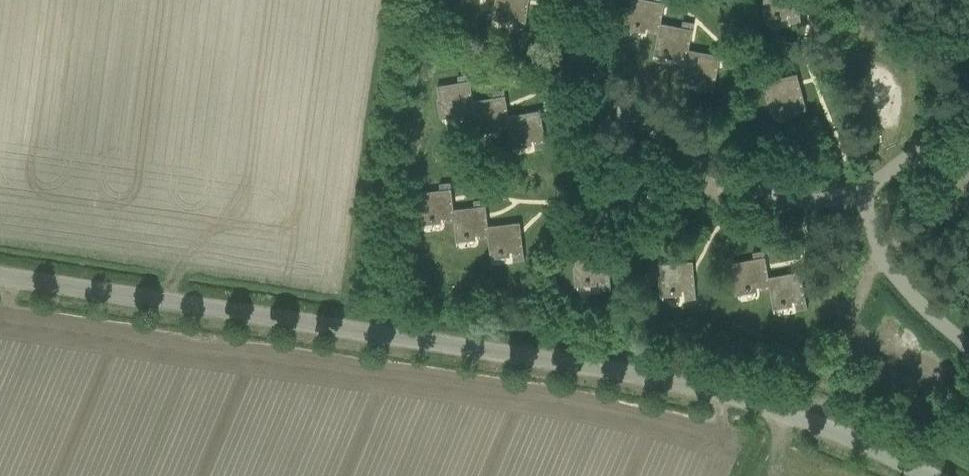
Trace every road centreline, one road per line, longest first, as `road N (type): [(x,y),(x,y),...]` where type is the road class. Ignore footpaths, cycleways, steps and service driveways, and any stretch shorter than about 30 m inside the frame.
road 1 (unclassified): [(926,475),(789,415),(653,376),(0,277)]

